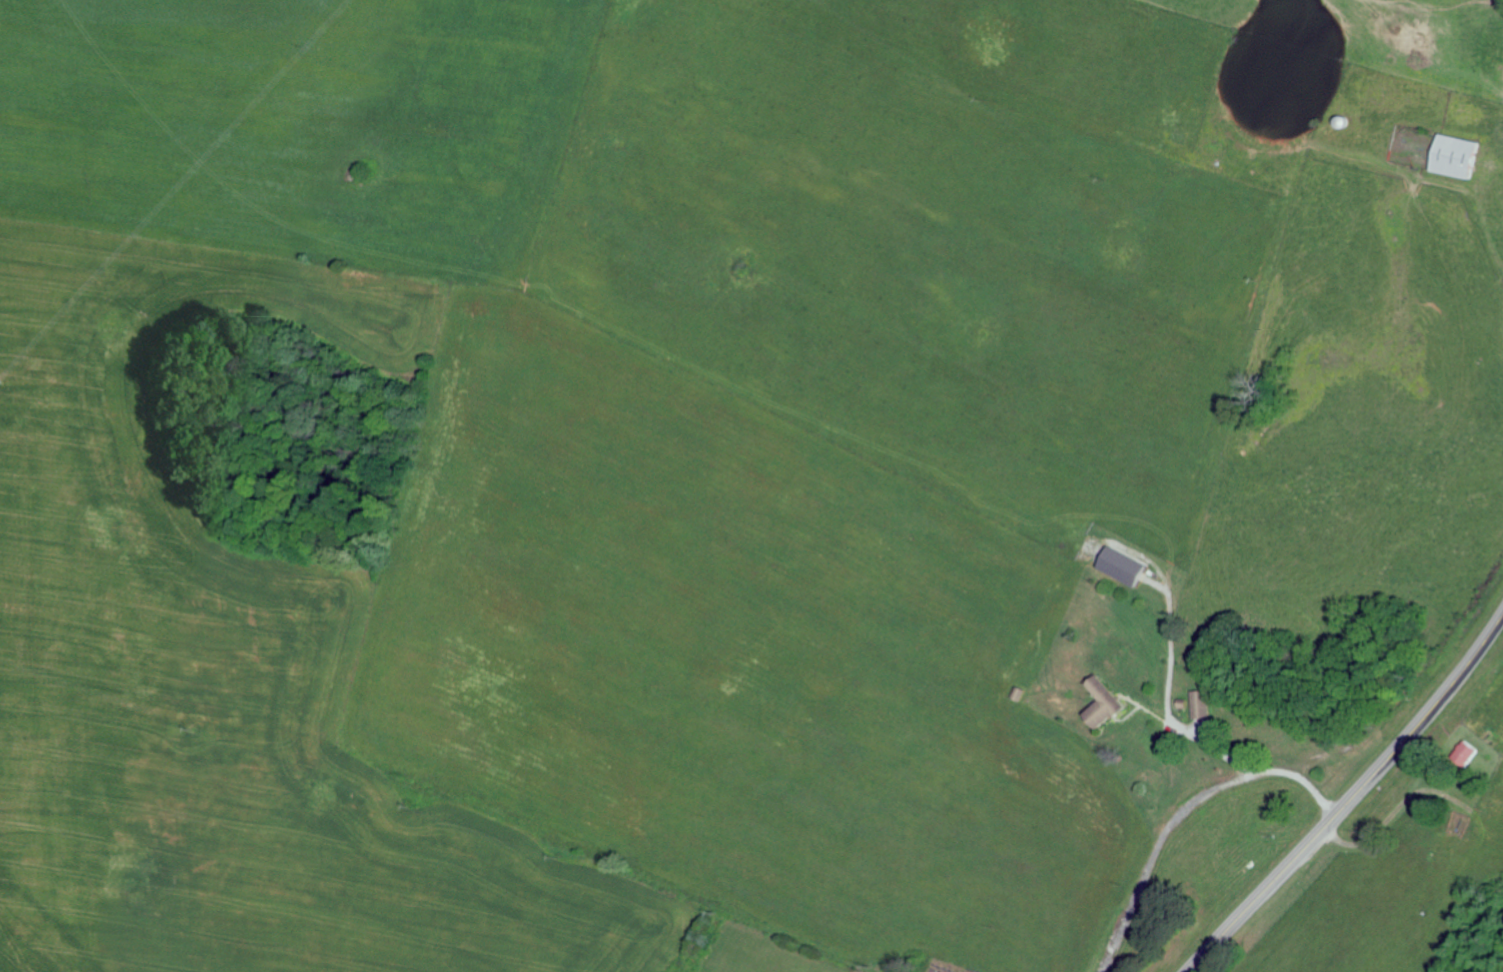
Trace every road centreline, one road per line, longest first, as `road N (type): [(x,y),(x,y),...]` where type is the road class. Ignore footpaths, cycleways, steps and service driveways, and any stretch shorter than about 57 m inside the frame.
road 1 (primary): [(1186,971),(1413,730),(1502,612)]
road 2 (residential): [(1502,151),(1315,155)]

